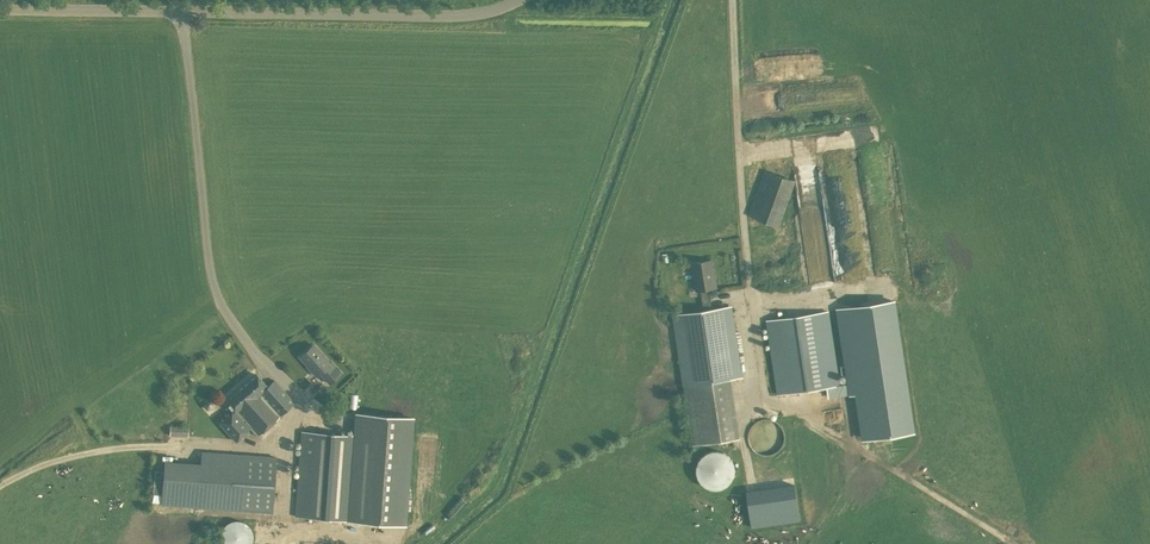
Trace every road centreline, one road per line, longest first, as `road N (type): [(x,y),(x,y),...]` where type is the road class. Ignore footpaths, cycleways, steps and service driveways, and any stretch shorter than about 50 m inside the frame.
road 1 (tertiary): [(521,0),(453,18),(0,10)]

